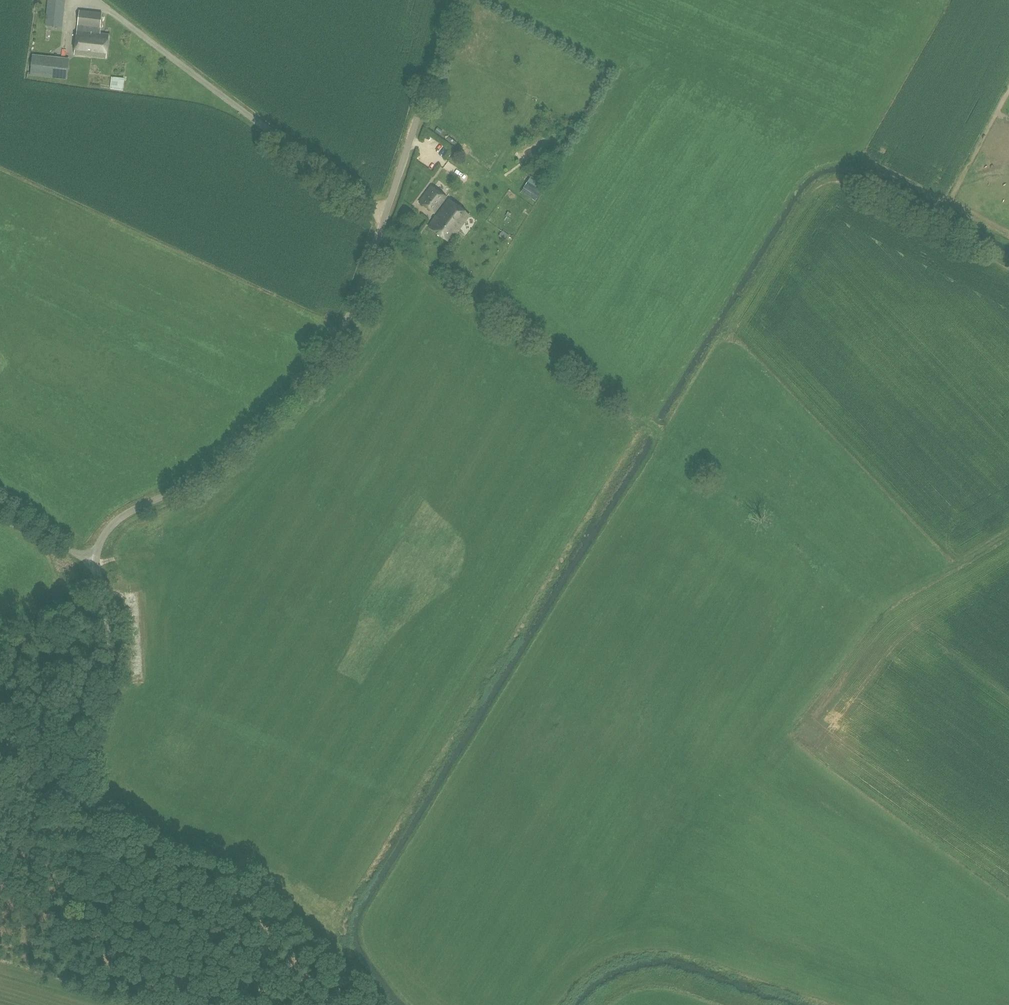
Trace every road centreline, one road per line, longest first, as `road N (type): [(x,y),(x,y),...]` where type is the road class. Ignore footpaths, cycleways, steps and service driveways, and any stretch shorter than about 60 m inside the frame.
road 1 (unclassified): [(0,797),(100,697),(110,647),(95,563),(99,543),(120,520),(185,484),(256,426),(333,334),(387,208),(456,0)]

